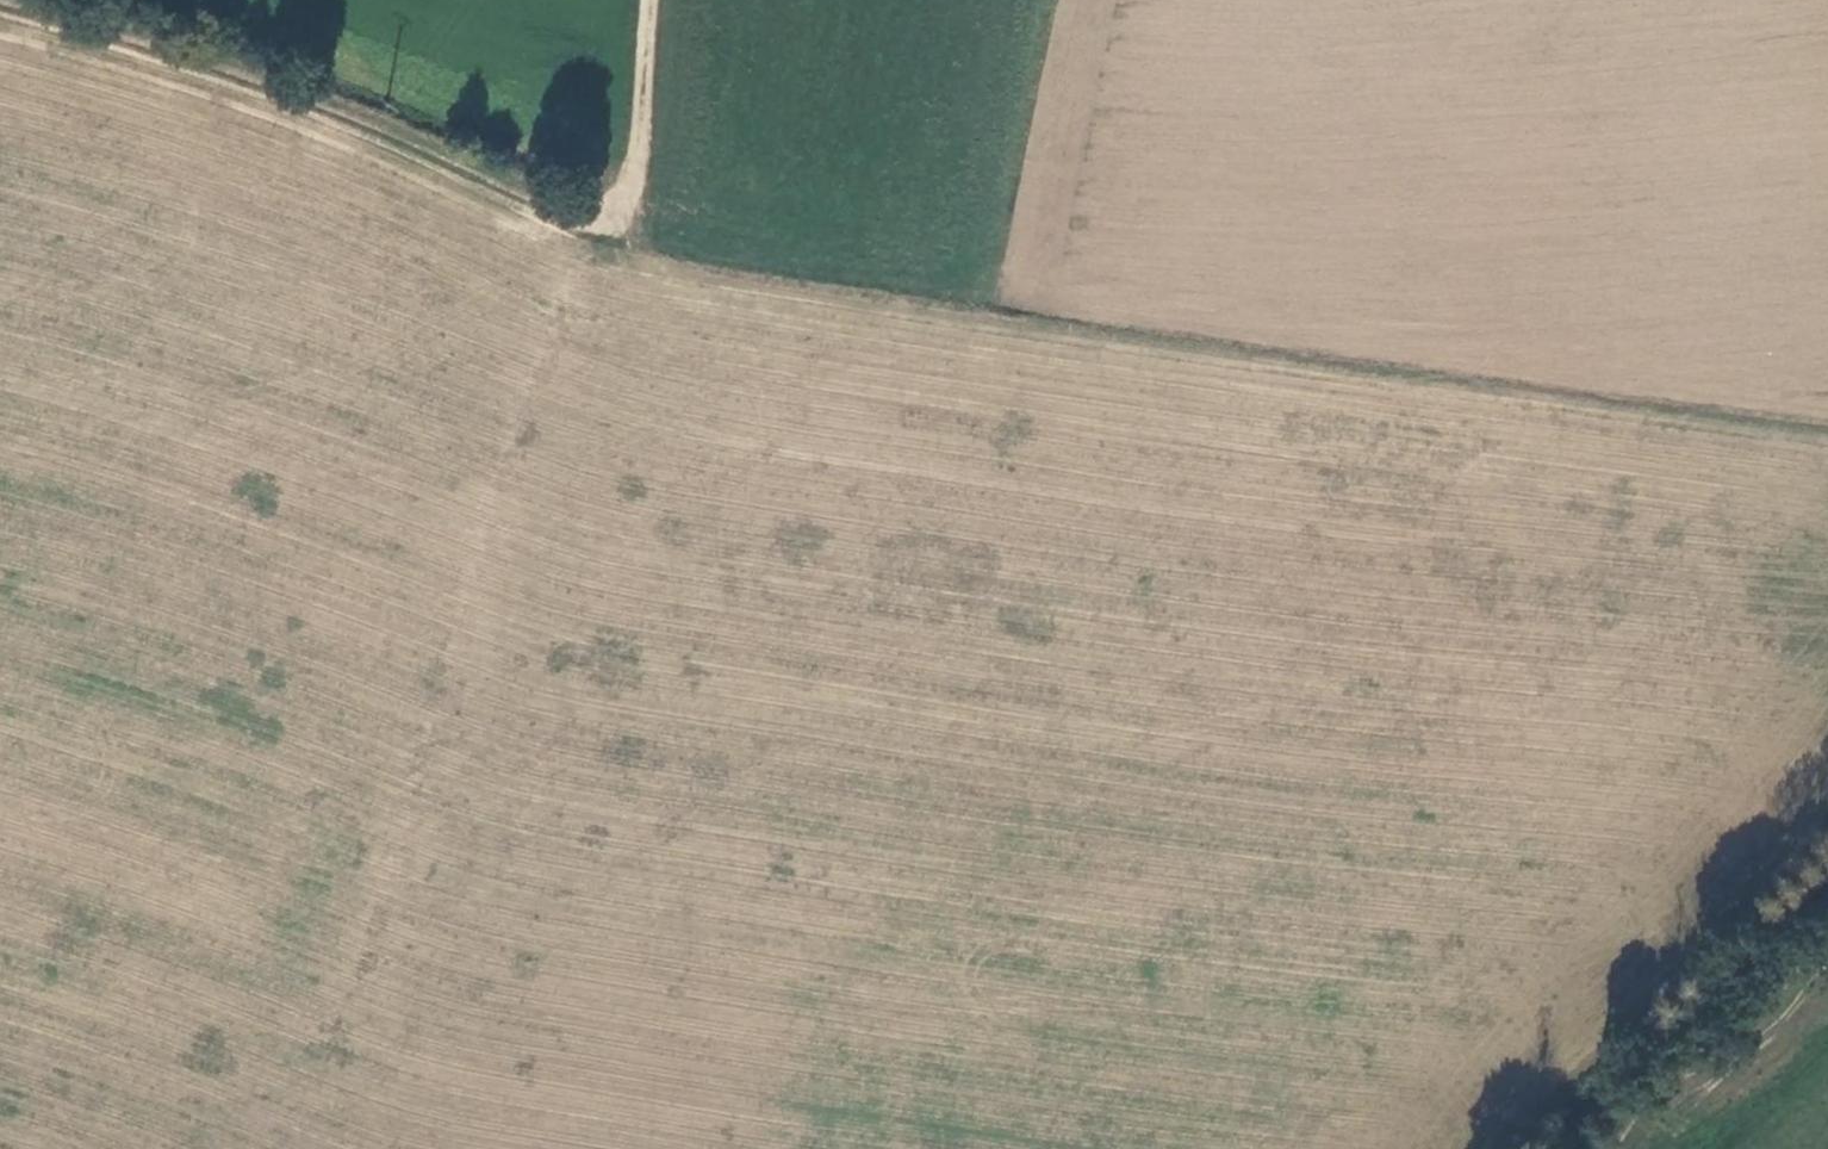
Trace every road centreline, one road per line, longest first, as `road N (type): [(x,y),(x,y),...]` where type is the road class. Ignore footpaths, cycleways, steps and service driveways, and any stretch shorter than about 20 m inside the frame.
road 1 (track): [(0,9),(228,66),(518,192),(604,219),(644,166),(659,0)]

